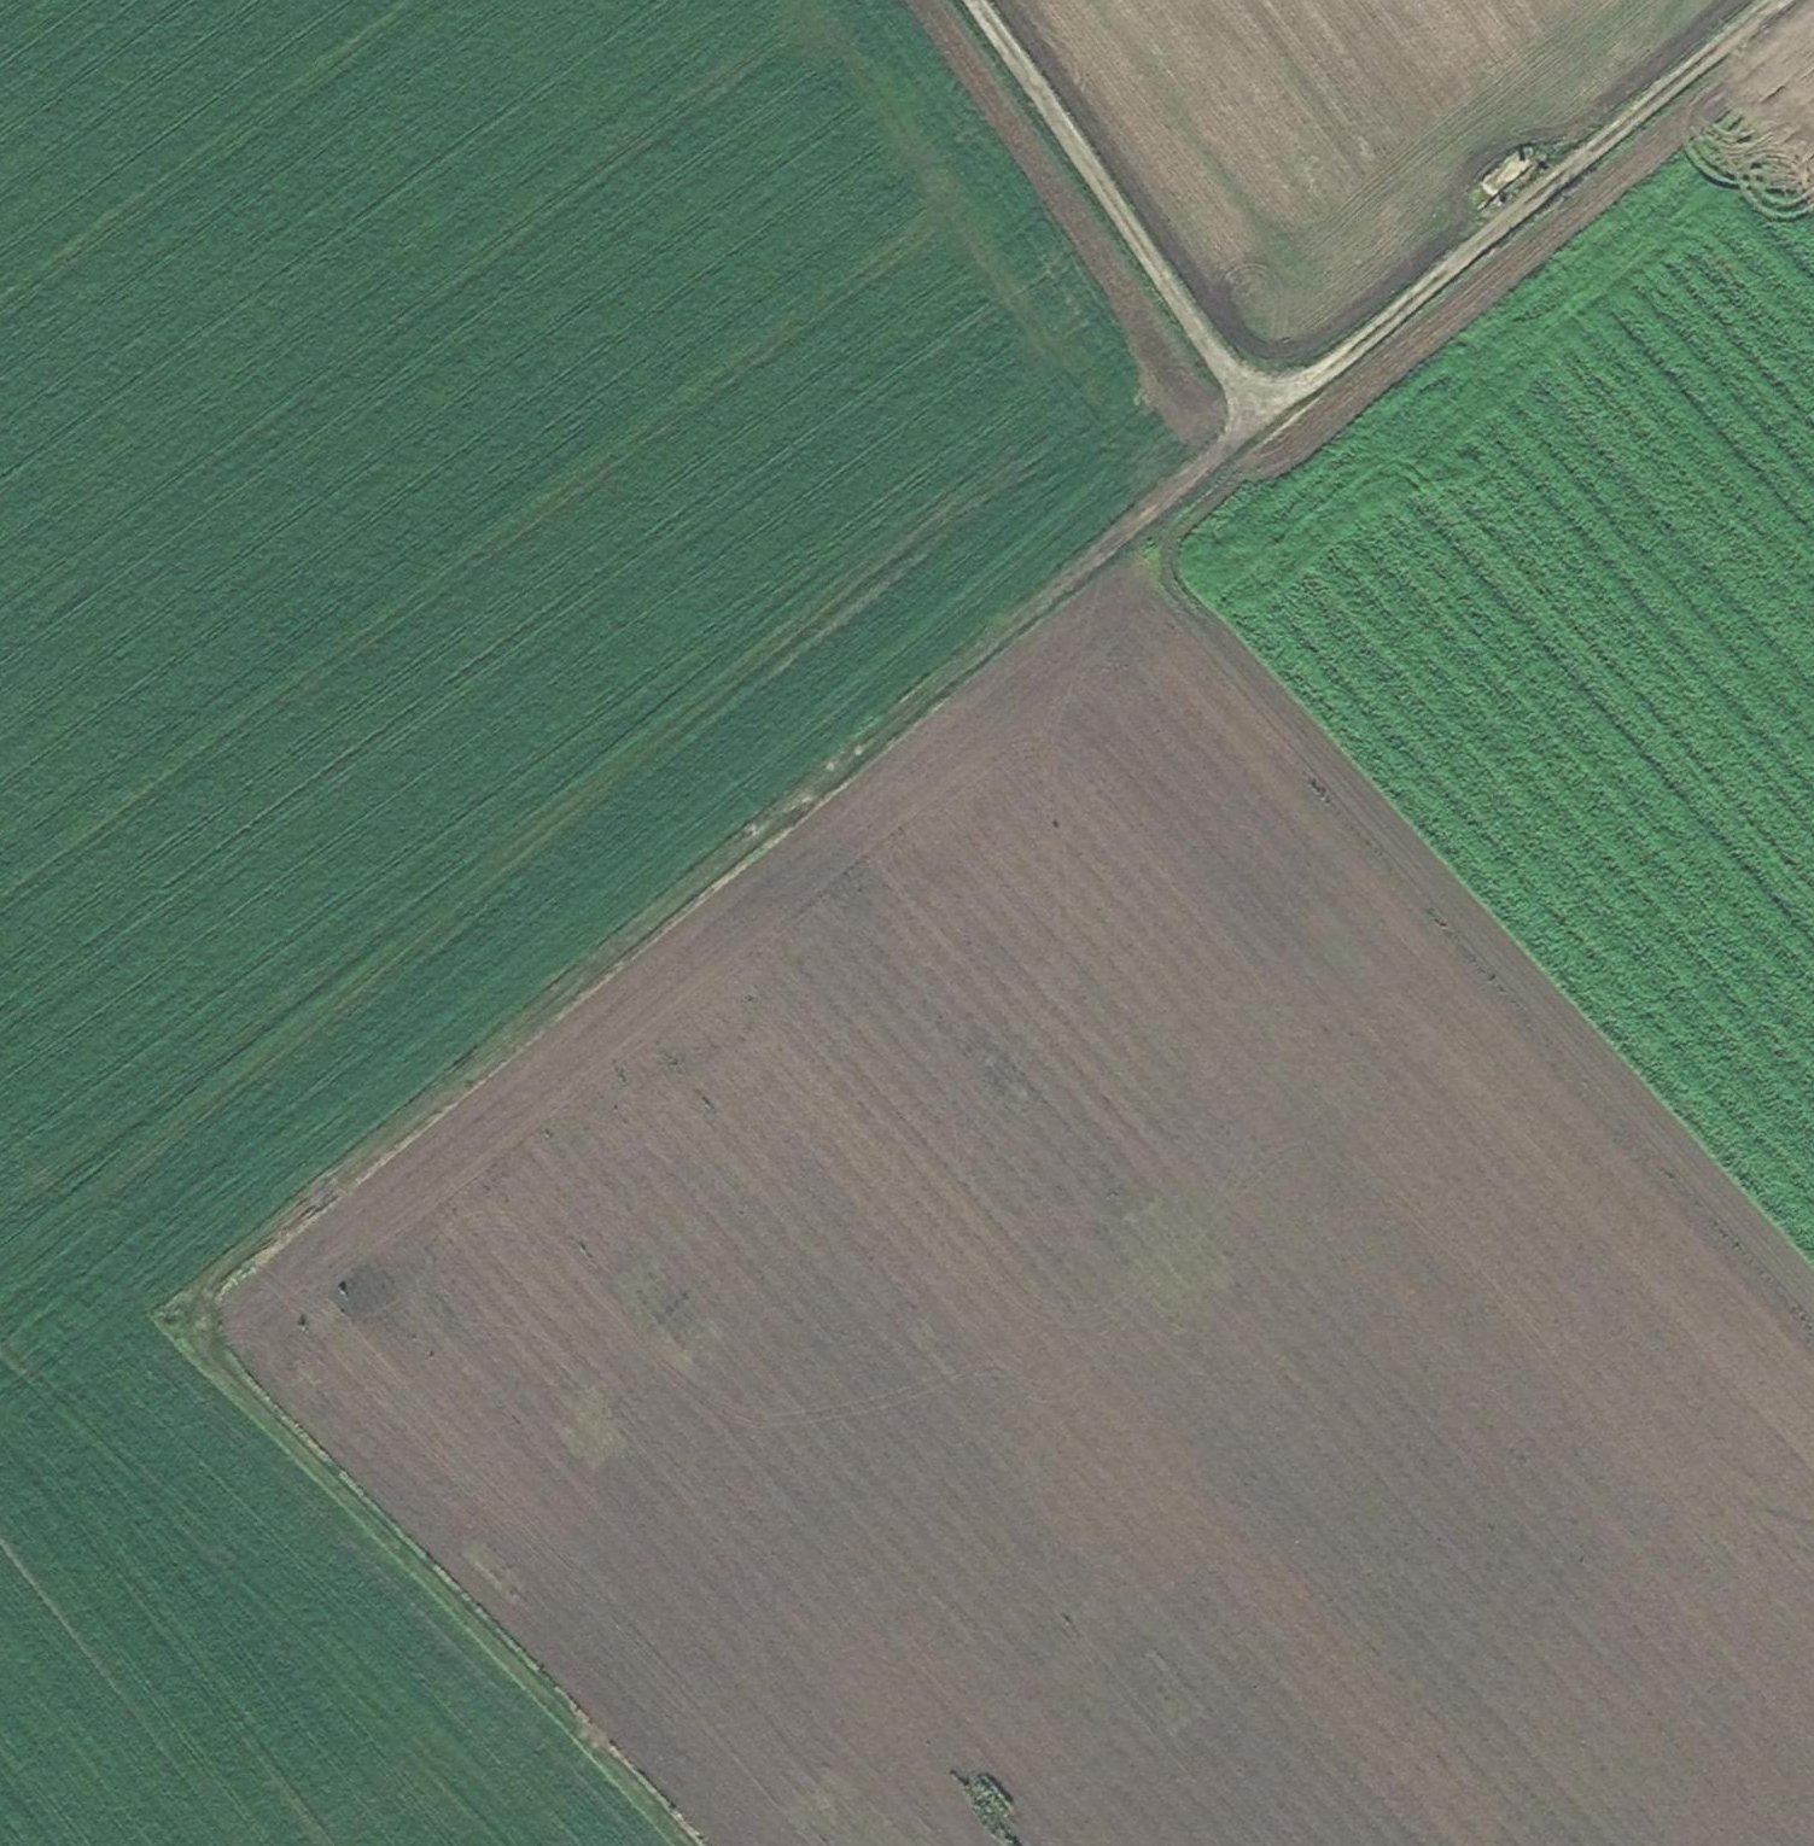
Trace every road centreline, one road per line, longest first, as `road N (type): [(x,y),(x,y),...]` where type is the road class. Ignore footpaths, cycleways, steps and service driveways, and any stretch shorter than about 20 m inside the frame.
road 1 (track): [(684,1845),(215,1343),(217,1262),(1249,404),(969,0)]
road 2 (track): [(1249,404),(1747,0)]

